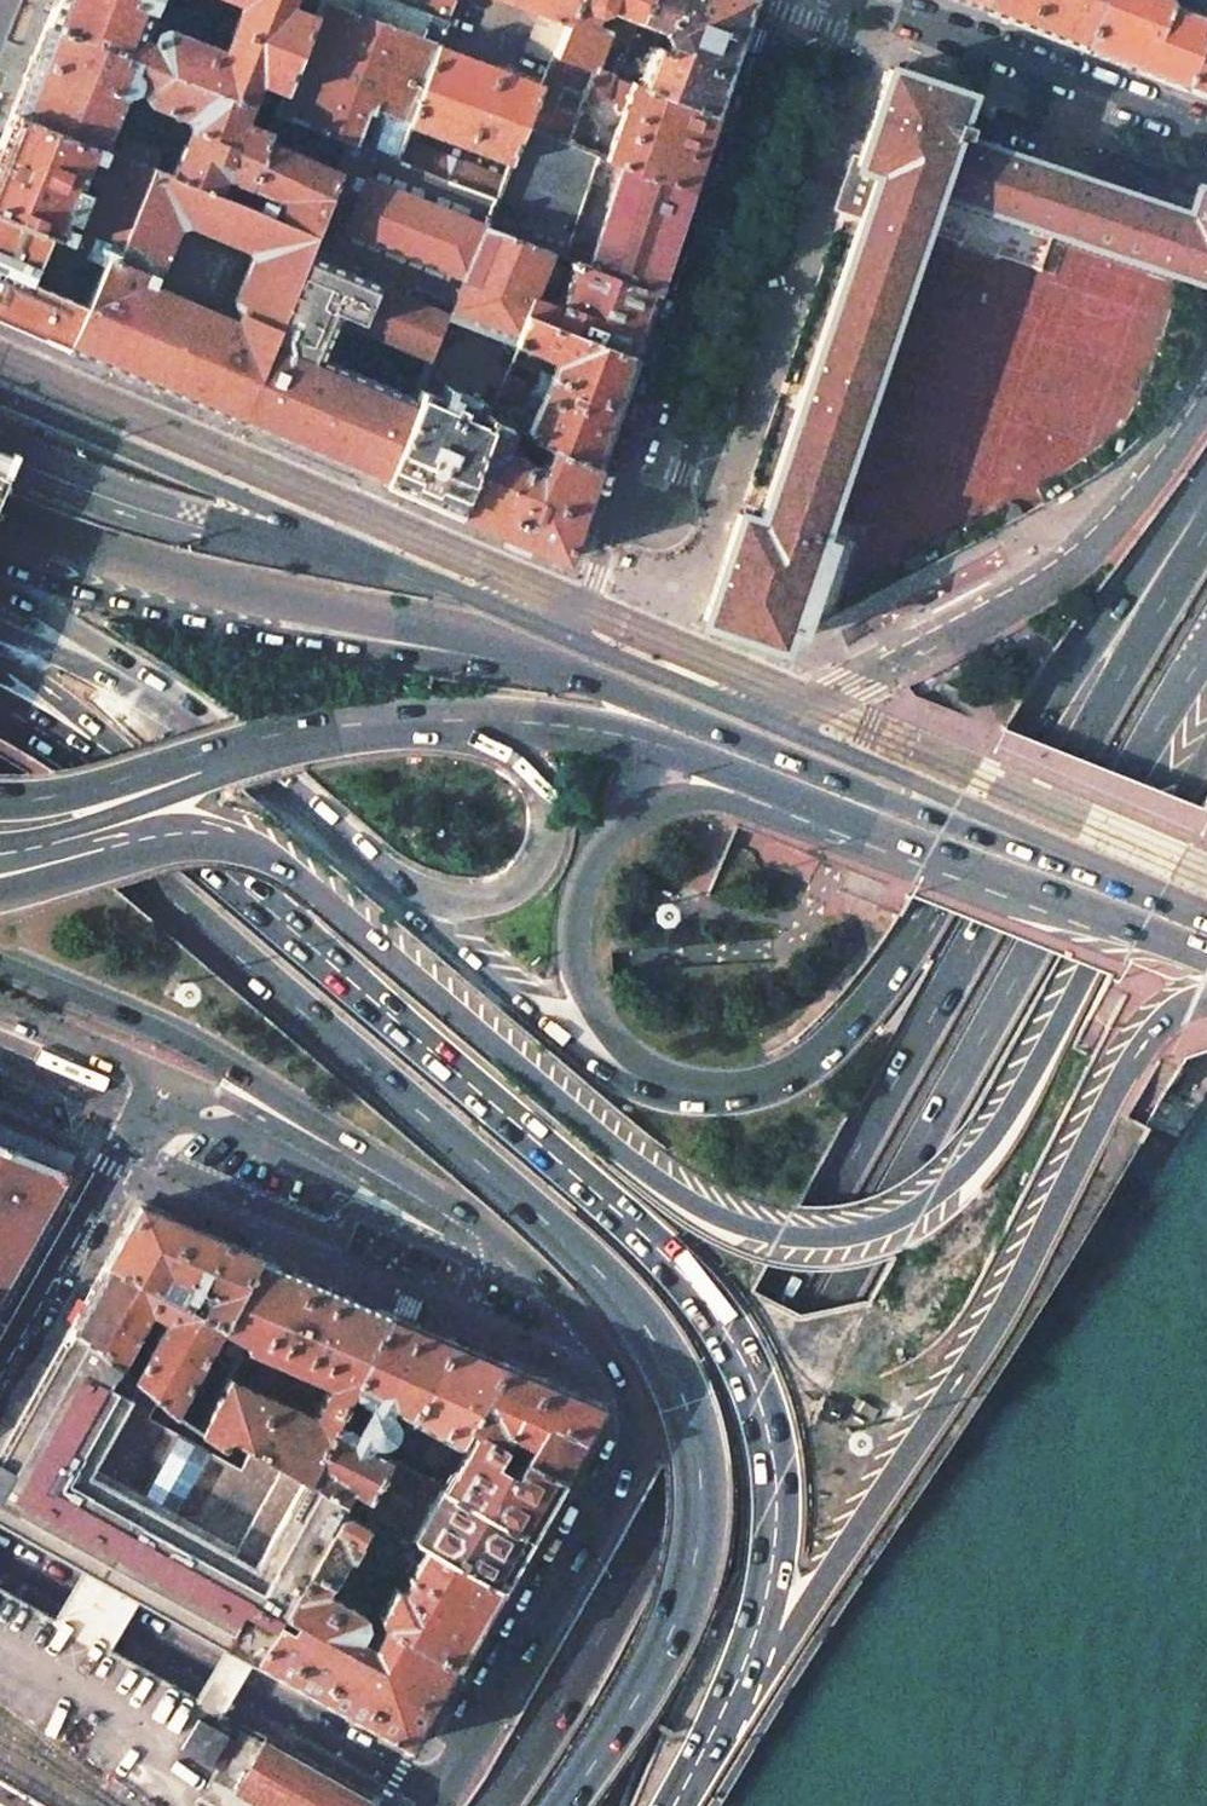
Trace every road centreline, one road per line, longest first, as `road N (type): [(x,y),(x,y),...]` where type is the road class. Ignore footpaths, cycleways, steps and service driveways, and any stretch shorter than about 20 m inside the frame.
road 1 (primary): [(0,895),(163,848),(244,846),(297,876),(638,1165),(700,1207),(778,1233),(843,1234),(911,1210),(992,1132),(1206,756)]
road 2 (primary): [(1206,513),(852,1160),(637,1575),(497,1805)]
road 3 (trunk): [(0,774),(178,907),(580,1251),(671,1367),(696,1446),(695,1552),(671,1626),(561,1805)]
road 4 (trunk): [(602,1805),(738,1500),(842,1293),(1132,764),(1206,646)]
road 5 (trunk): [(699,1760),(749,1650),(774,1548),(773,1462),(739,1355),(703,1297),(638,1229),(213,861)]
road 6 (trunk): [(699,1760),(1000,1317),(1133,1049),(1167,1010),(1206,993)]
road 7 (primary): [(1206,479),(1050,706),(871,1004),(826,1051),(782,1082),(698,1093),(641,1080)]
road 8 (primary): [(0,965),(183,1044),(402,1167),(491,1228),(540,1275)]
road 9 (unclassified): [(570,634),(0,390)]
road 10 (primary): [(540,1275),(620,1381),(631,1444),(615,1485),(438,1796)]
road 11 (unclassified): [(1206,390),(1110,525),(1058,568),(771,723)]
road 12 (primary): [(641,1080),(604,1031),(576,962),(582,885),(607,843),(644,812),(683,798),(887,813)]
road 13 (primary): [(523,662),(155,572),(0,517)]
road 14 (trunk): [(523,662),(316,643),(0,573)]
road 15 (residential): [(673,488),(682,457),(699,443),(857,1)]
road 16 (residential): [(793,0),(646,484)]
road 17 (residential): [(438,1796),(0,1551)]
road 18 (primary): [(0,801),(71,793),(317,726),(455,720)]
road 19 (unclassified): [(144,1113),(540,1275)]
road 20 (unclassified): [(161,1079),(540,1275)]
road 21 (unclassified): [(1141,908),(1110,868),(771,723)]
road 22 (residential): [(857,1),(1206,136)]
road 23 (primary): [(455,720),(534,774),(551,821),(544,856),(521,884),(496,897),(386,890)]
road 24 (primary): [(641,1080),(560,1038),(386,890)]
road 25 (trunk): [(213,861),(118,745),(0,654)]
road 26 (residential): [(0,1373),(144,1113)]
road 27 (primary): [(386,890),(180,710)]
road 28 (primary): [(455,720),(540,723),(726,750)]
road 29 (primary): [(887,813),(1141,908)]
road 30 (trunk): [(213,861),(0,708)]
road 31 (primary): [(726,750),(572,673),(523,662)]
road 32 (trunk): [(180,710),(110,652),(0,584)]
road 33 (unclassified): [(771,723),(570,634)]
road 34 (primary): [(180,710),(0,639)]
road 35 (unclassified): [(161,1079),(0,1007)]
road 36 (primary): [(726,750),(887,813)]
road 37 (unclassified): [(0,1052),(144,1113)]
road 38 (residential): [(633,507),(570,634)]

